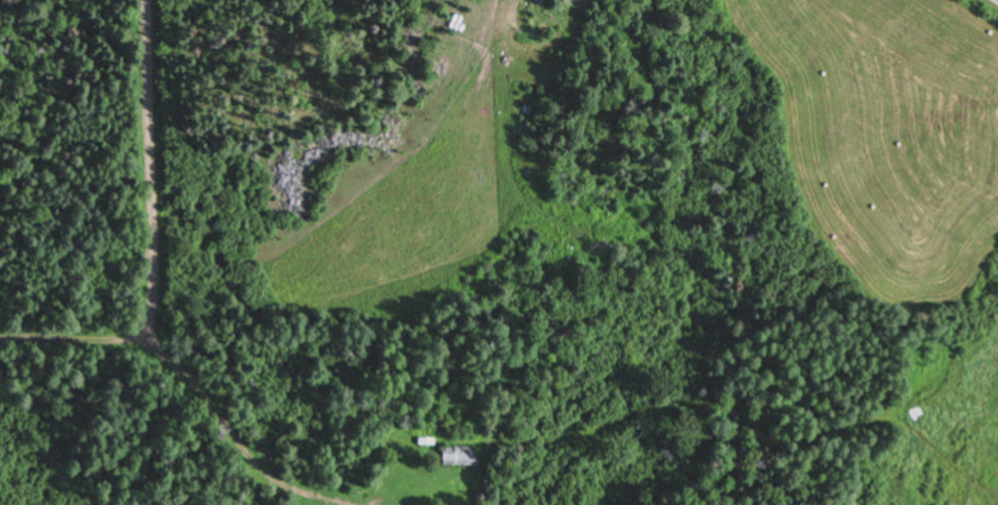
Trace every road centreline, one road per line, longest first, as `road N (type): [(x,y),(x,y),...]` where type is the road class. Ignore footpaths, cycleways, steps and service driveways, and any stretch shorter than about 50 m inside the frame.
road 1 (residential): [(143,0),(149,306),(0,310)]

